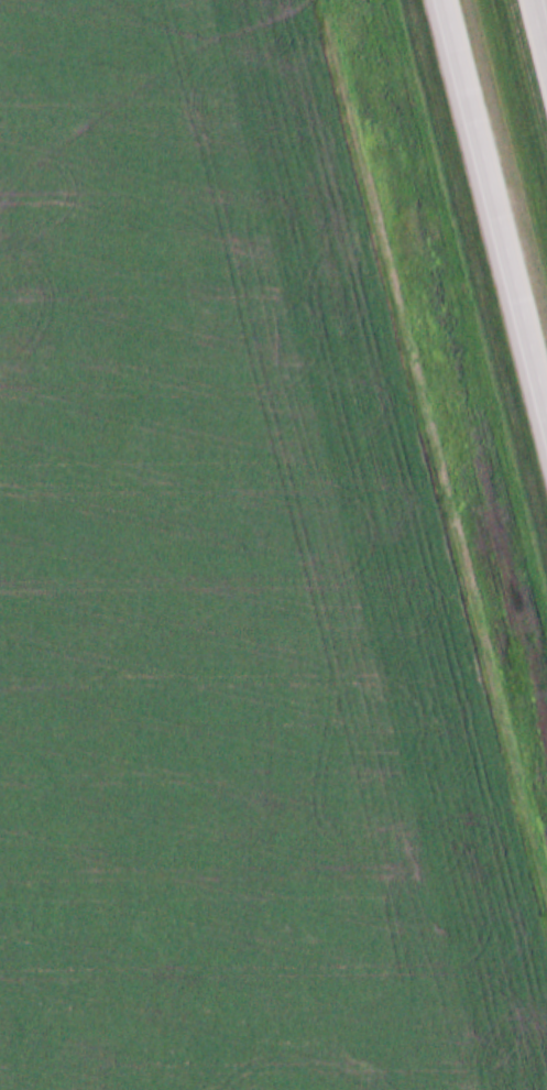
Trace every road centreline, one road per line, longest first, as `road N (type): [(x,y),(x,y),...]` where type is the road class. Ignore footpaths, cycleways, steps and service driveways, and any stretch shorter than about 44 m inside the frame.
road 1 (motorway): [(450,0),(546,400)]

